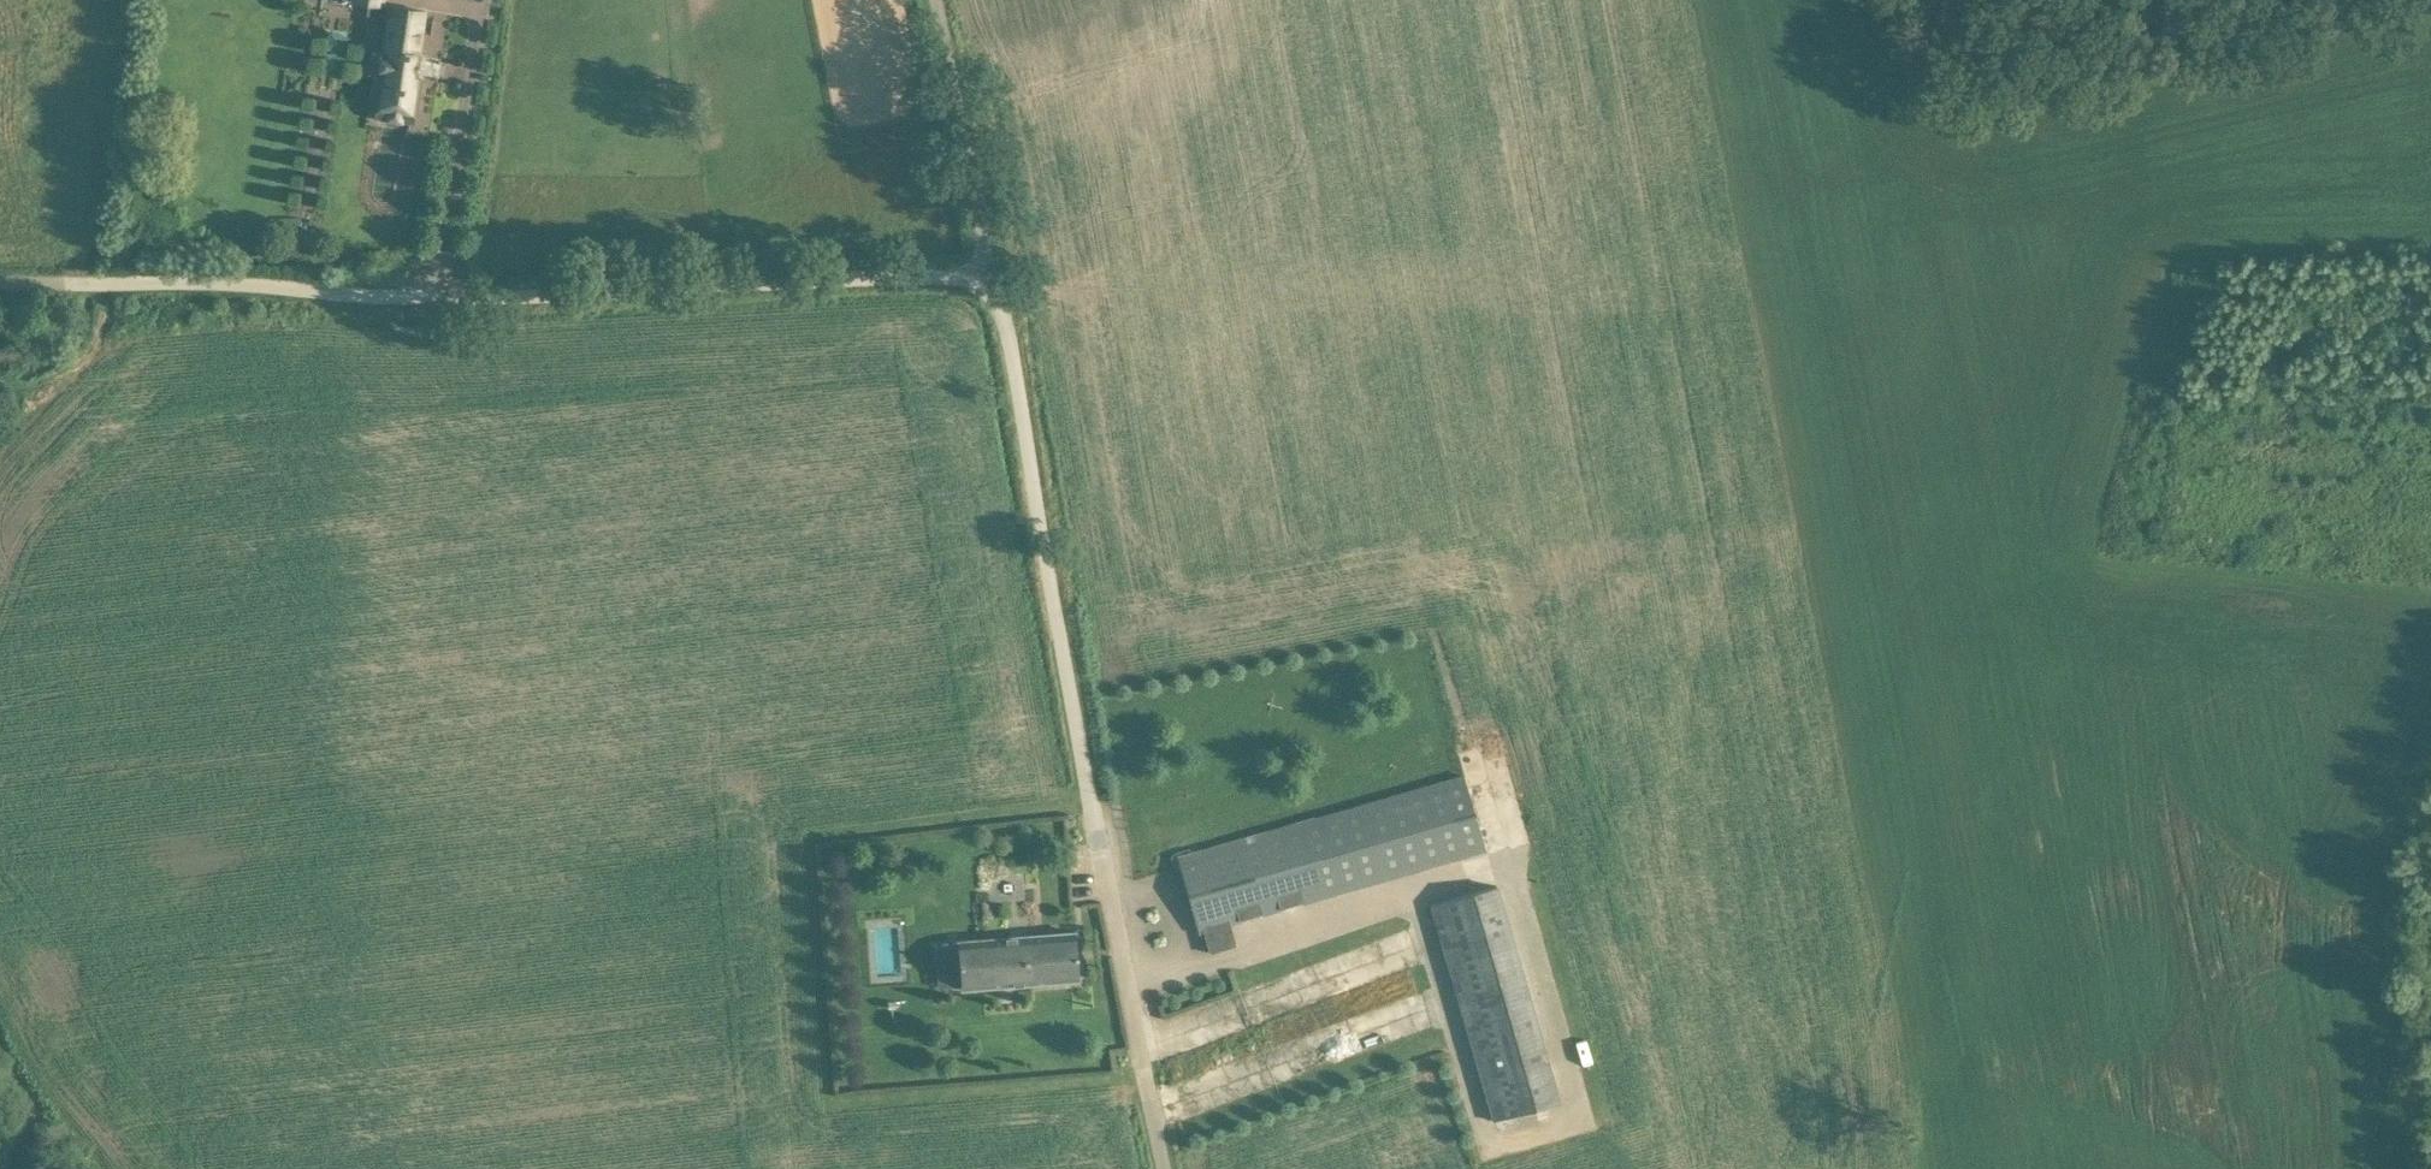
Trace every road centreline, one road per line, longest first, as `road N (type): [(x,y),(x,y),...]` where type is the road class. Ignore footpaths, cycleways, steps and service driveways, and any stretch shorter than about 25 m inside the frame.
road 1 (unclassified): [(0,278),(364,282),(982,257)]
road 2 (unclassified): [(1156,1168),(982,257)]
road 3 (unclassified): [(982,257),(934,0)]

